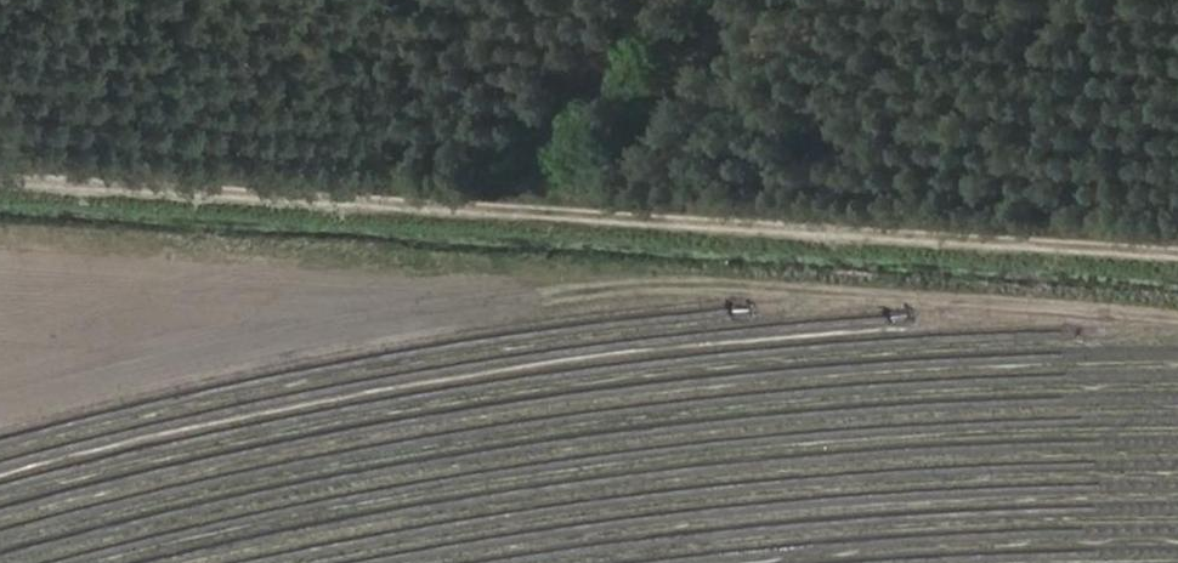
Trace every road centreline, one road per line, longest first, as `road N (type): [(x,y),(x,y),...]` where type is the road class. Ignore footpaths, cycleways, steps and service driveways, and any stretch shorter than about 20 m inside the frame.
road 1 (track): [(1073,562),(1074,352),(1045,337),(0,276)]
road 2 (track): [(1177,248),(0,175)]
road 3 (track): [(559,208),(722,0)]

